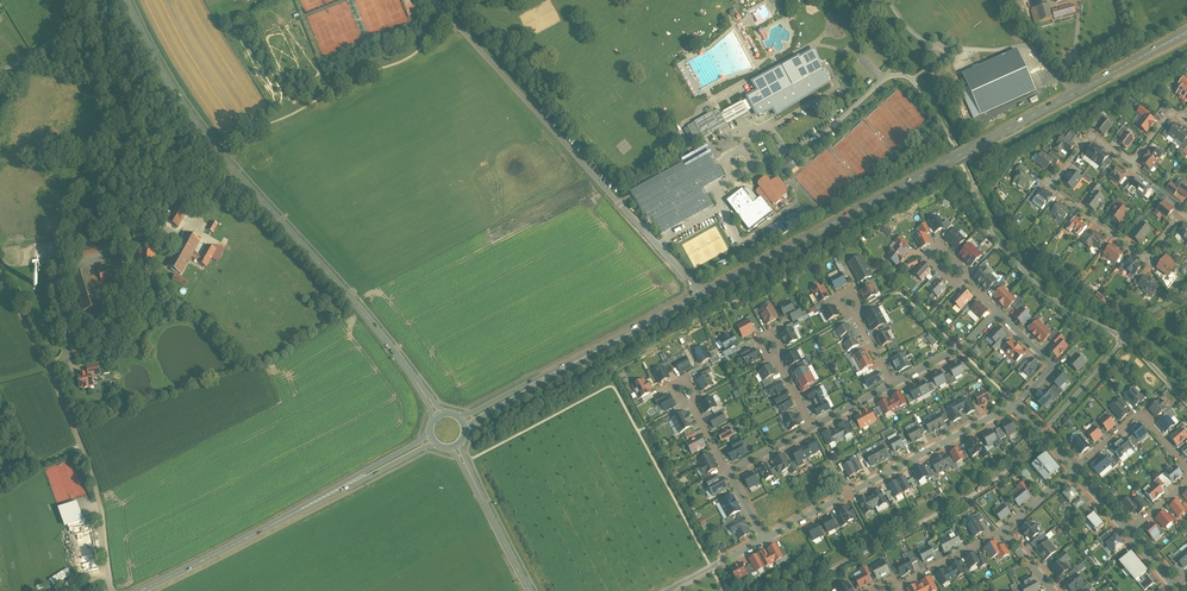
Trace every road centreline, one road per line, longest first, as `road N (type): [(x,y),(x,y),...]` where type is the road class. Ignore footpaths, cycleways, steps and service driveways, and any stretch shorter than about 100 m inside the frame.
road 1 (secondary): [(700,295),(1186,32)]
road 2 (tertiary): [(126,0),(212,144),(351,299),(439,415)]
road 3 (residential): [(700,295),(437,0)]
road 4 (residential): [(1186,215),(1140,253),(1054,184),(1087,139),(1131,160),(1166,115),(1183,115)]
road 5 (unclassified): [(111,590),(90,474),(0,275)]
road 6 (secondary): [(140,590),(431,439)]
road 7 (residential): [(1013,407),(764,540)]
road 8 (secondary): [(461,422),(700,295)]
road 9 (tertiary): [(454,446),(531,590)]
road 10 (residential): [(1186,466),(1139,411),(1075,468)]
road 11 (residential): [(891,385),(999,314)]
road 12 (residential): [(1013,407),(1049,363),(999,314)]

